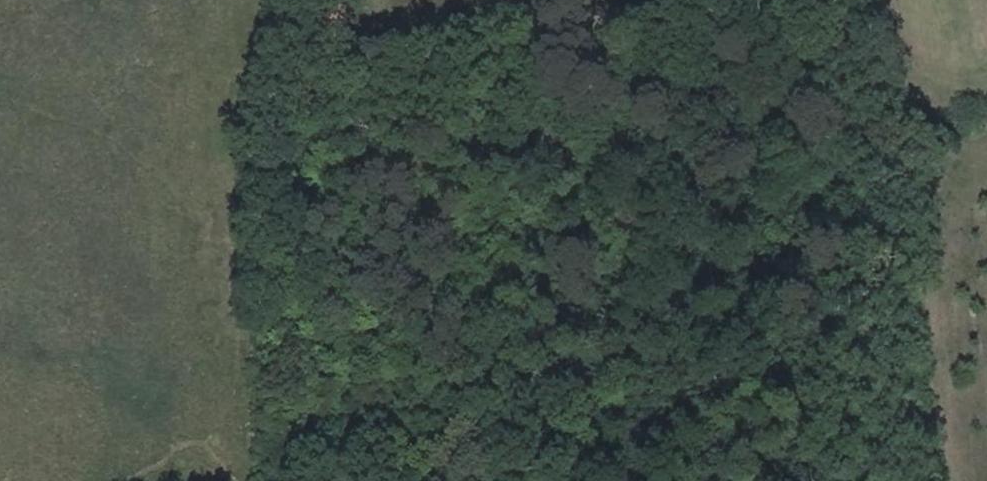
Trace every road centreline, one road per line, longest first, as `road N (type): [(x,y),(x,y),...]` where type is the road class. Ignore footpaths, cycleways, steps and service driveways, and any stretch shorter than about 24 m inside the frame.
road 1 (track): [(836,0),(889,239),(919,480)]

